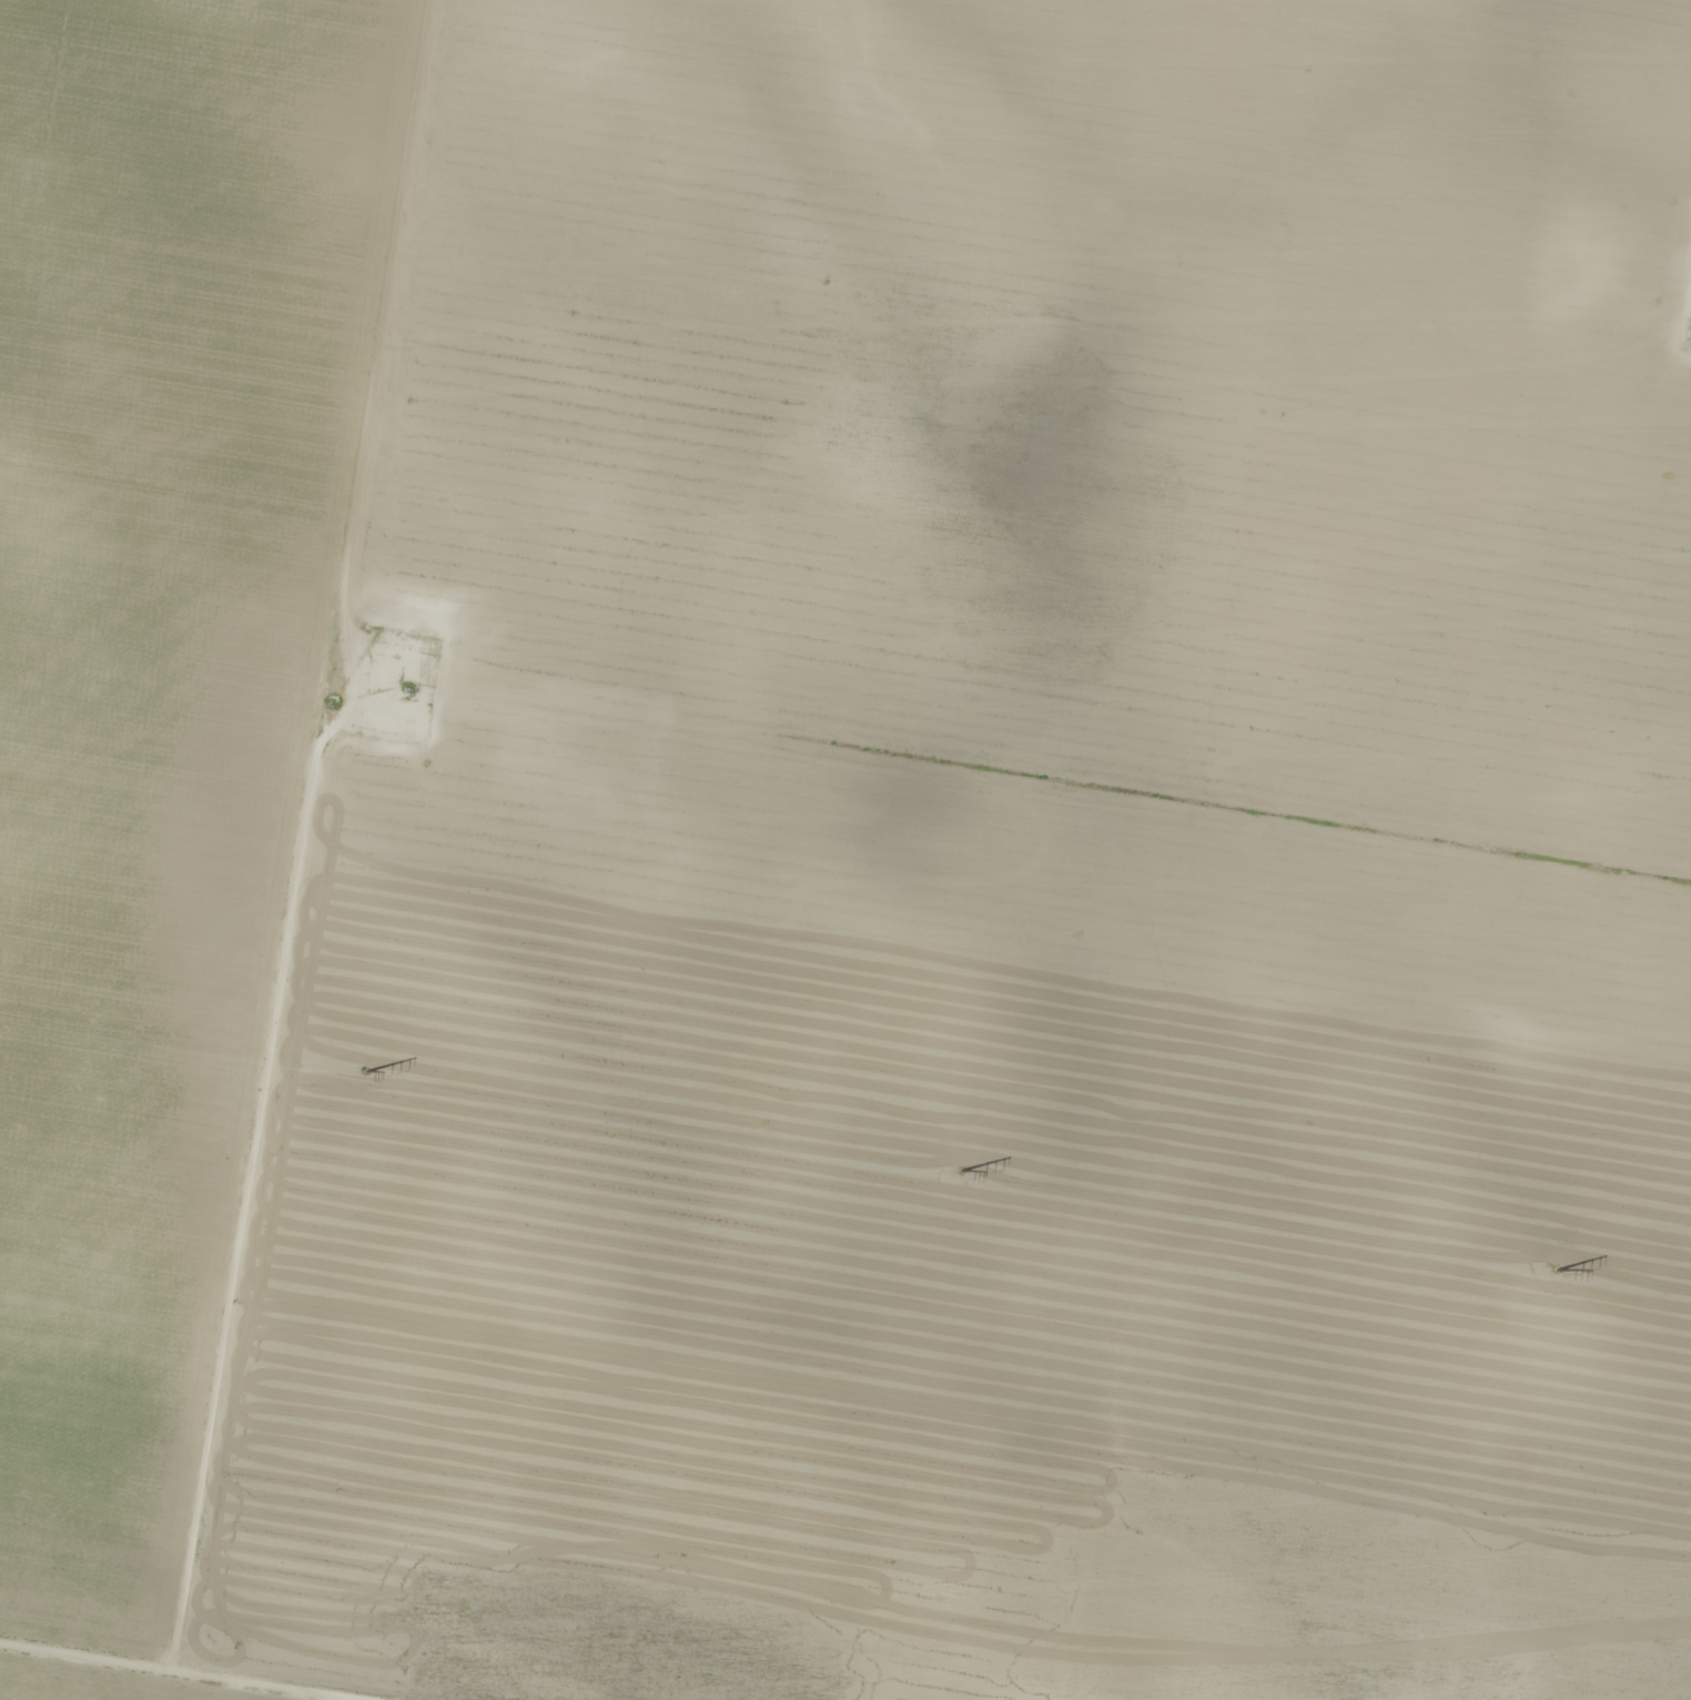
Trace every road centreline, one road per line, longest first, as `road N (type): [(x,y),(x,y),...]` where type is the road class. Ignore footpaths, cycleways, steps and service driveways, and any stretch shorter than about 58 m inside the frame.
road 1 (residential): [(0,1637),(407,1699)]

